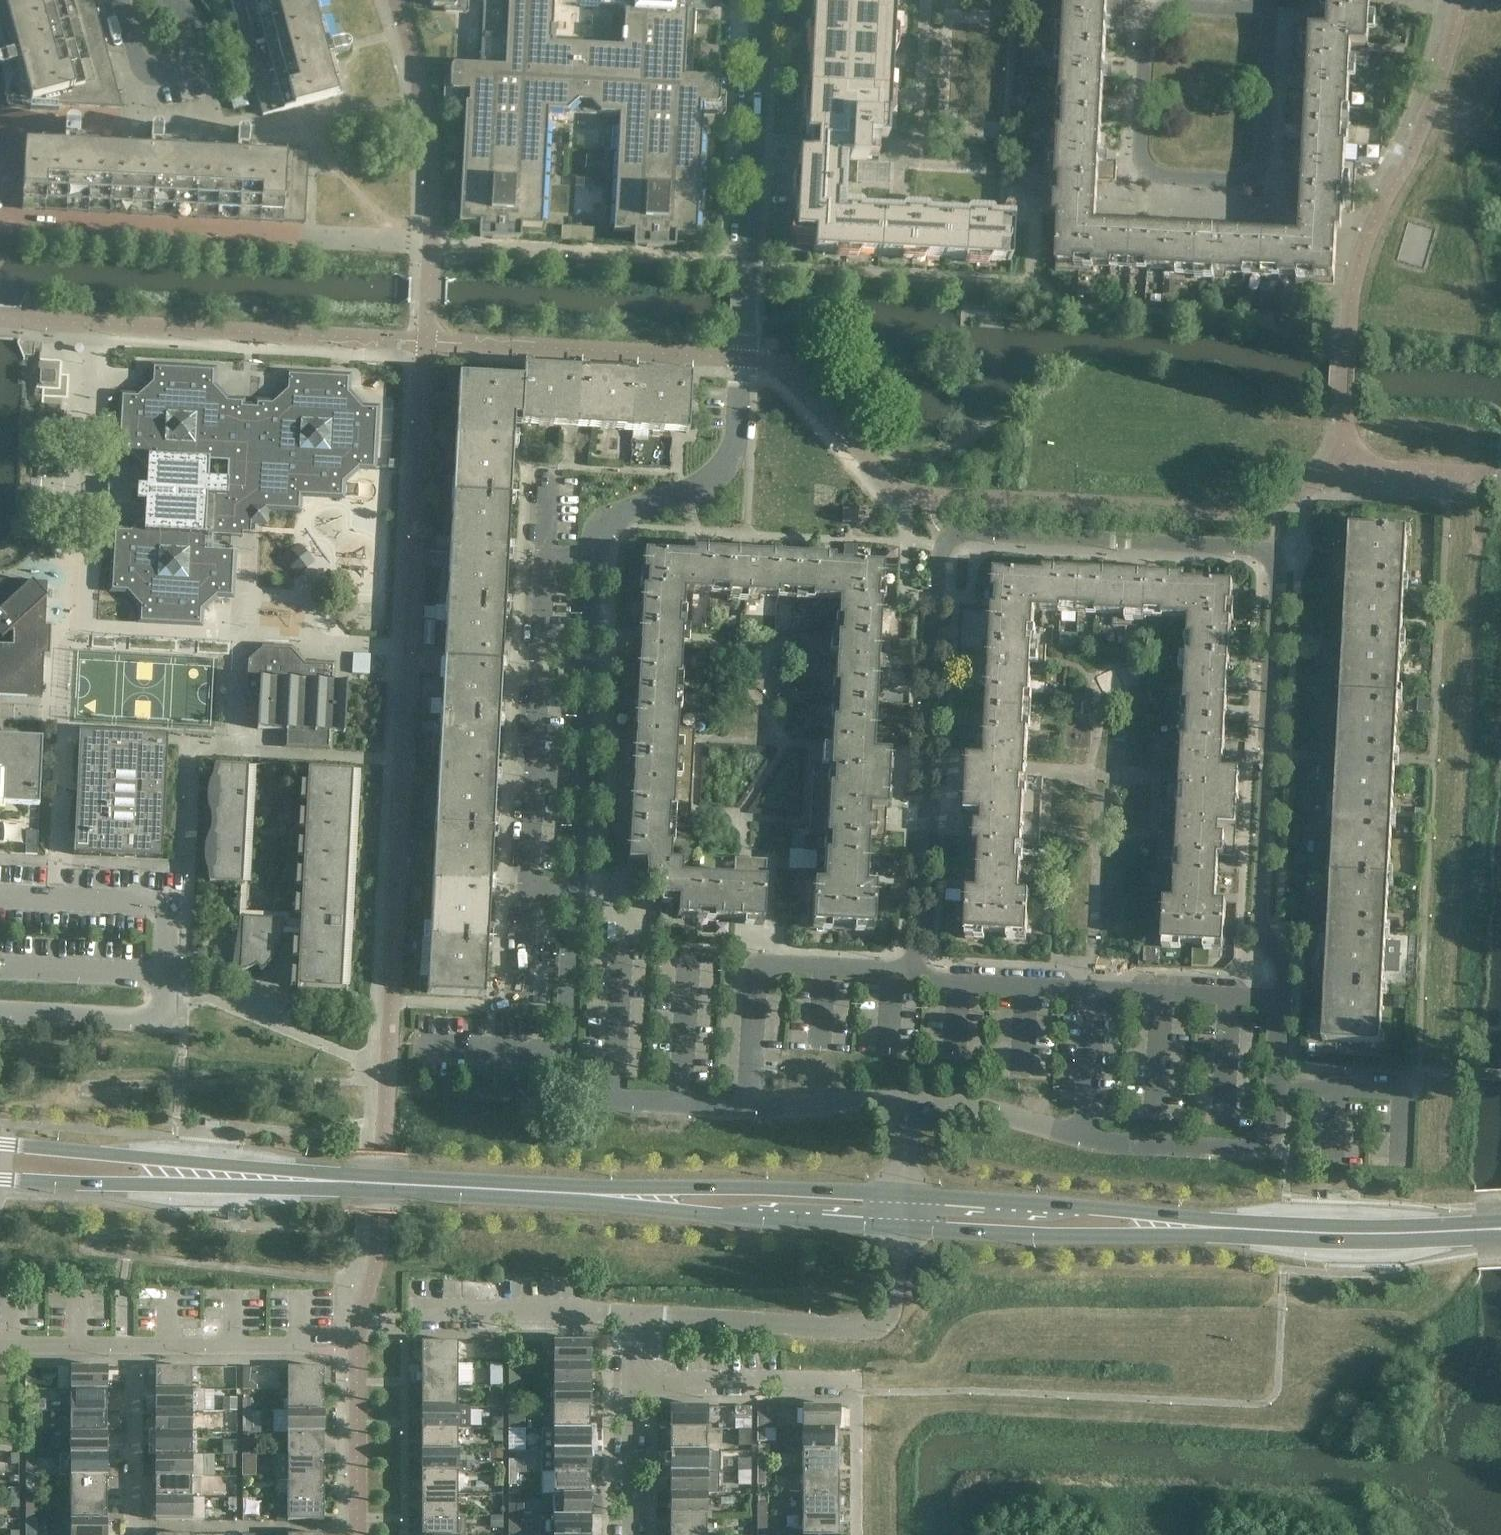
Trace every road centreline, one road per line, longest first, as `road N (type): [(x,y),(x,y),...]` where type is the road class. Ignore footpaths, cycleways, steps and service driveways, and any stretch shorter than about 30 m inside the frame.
road 1 (residential): [(917,970),(949,537),(1274,558)]
road 2 (residential): [(586,563),(601,531),(619,517),(708,484),(736,460),(763,0)]
road 3 (residential): [(1273,4),(1261,191),(1130,184),(1136,0)]
road 4 (residential): [(1283,995),(1288,966),(1263,932),(1274,558)]
road 5 (residential): [(750,1111),(613,1106),(573,1088),(576,894)]
road 6 (residential): [(633,1319),(873,1326),(903,1298),(906,1229)]
road 7 (residential): [(1087,1135),(1119,1145),(1262,1149),(1275,1129),(1283,995)]
road 8 (tertiary): [(326,1181),(0,1146)]
road 9 (tertiary): [(0,1179),(230,1187),(326,1181)]
road 10 (tertiary): [(591,1195),(727,1217),(906,1229)]
road 11 (tertiary): [(907,1194),(728,1188),(591,1195)]
road 12 (residential): [(917,970),(756,962),(750,1111)]
road 13 (tertiary): [(1215,1228),(1088,1207),(907,1194)]
road 14 (tertiary): [(906,1229),(1085,1234),(1215,1228)]
road 15 (residential): [(302,1348),(0,1347)]
road 16 (tertiary): [(1215,1228),(1500,1231)]
road 17 (residential): [(633,1319),(361,1317)]
road 18 (tertiary): [(326,1181),(591,1195)]
road 19 (residential): [(631,1382),(856,1385)]
road 20 (residential): [(544,560),(533,776)]
road 21 (residential): [(579,776),(586,563)]
road 22 (residential): [(0,1014),(141,1023),(160,1018),(168,977)]
road 23 (residential): [(1283,995),(1093,986)]
road 24 (residential): [(909,1106),(964,1105),(1087,1135)]
road 25 (residential): [(1093,986),(933,978),(917,970)]
road 26 (residential): [(909,1106),(750,1111)]
road 27 (residential): [(629,1534),(631,1382)]
road 28 (residential): [(1087,1135),(1093,986)]

